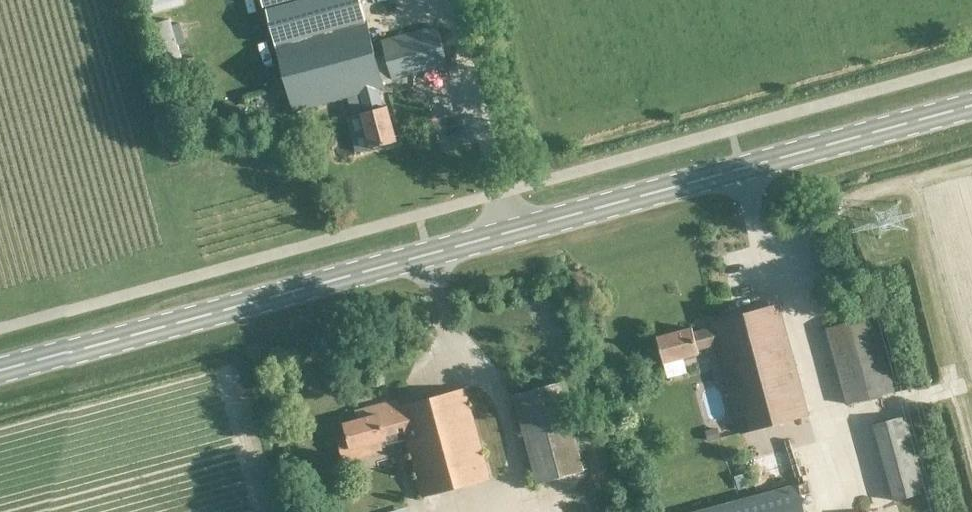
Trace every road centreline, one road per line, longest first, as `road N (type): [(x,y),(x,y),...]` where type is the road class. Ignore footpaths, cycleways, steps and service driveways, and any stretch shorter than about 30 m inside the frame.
road 1 (primary): [(0,371),(971,105)]
road 2 (track): [(759,247),(792,239),(838,204),(909,181),(971,444)]

